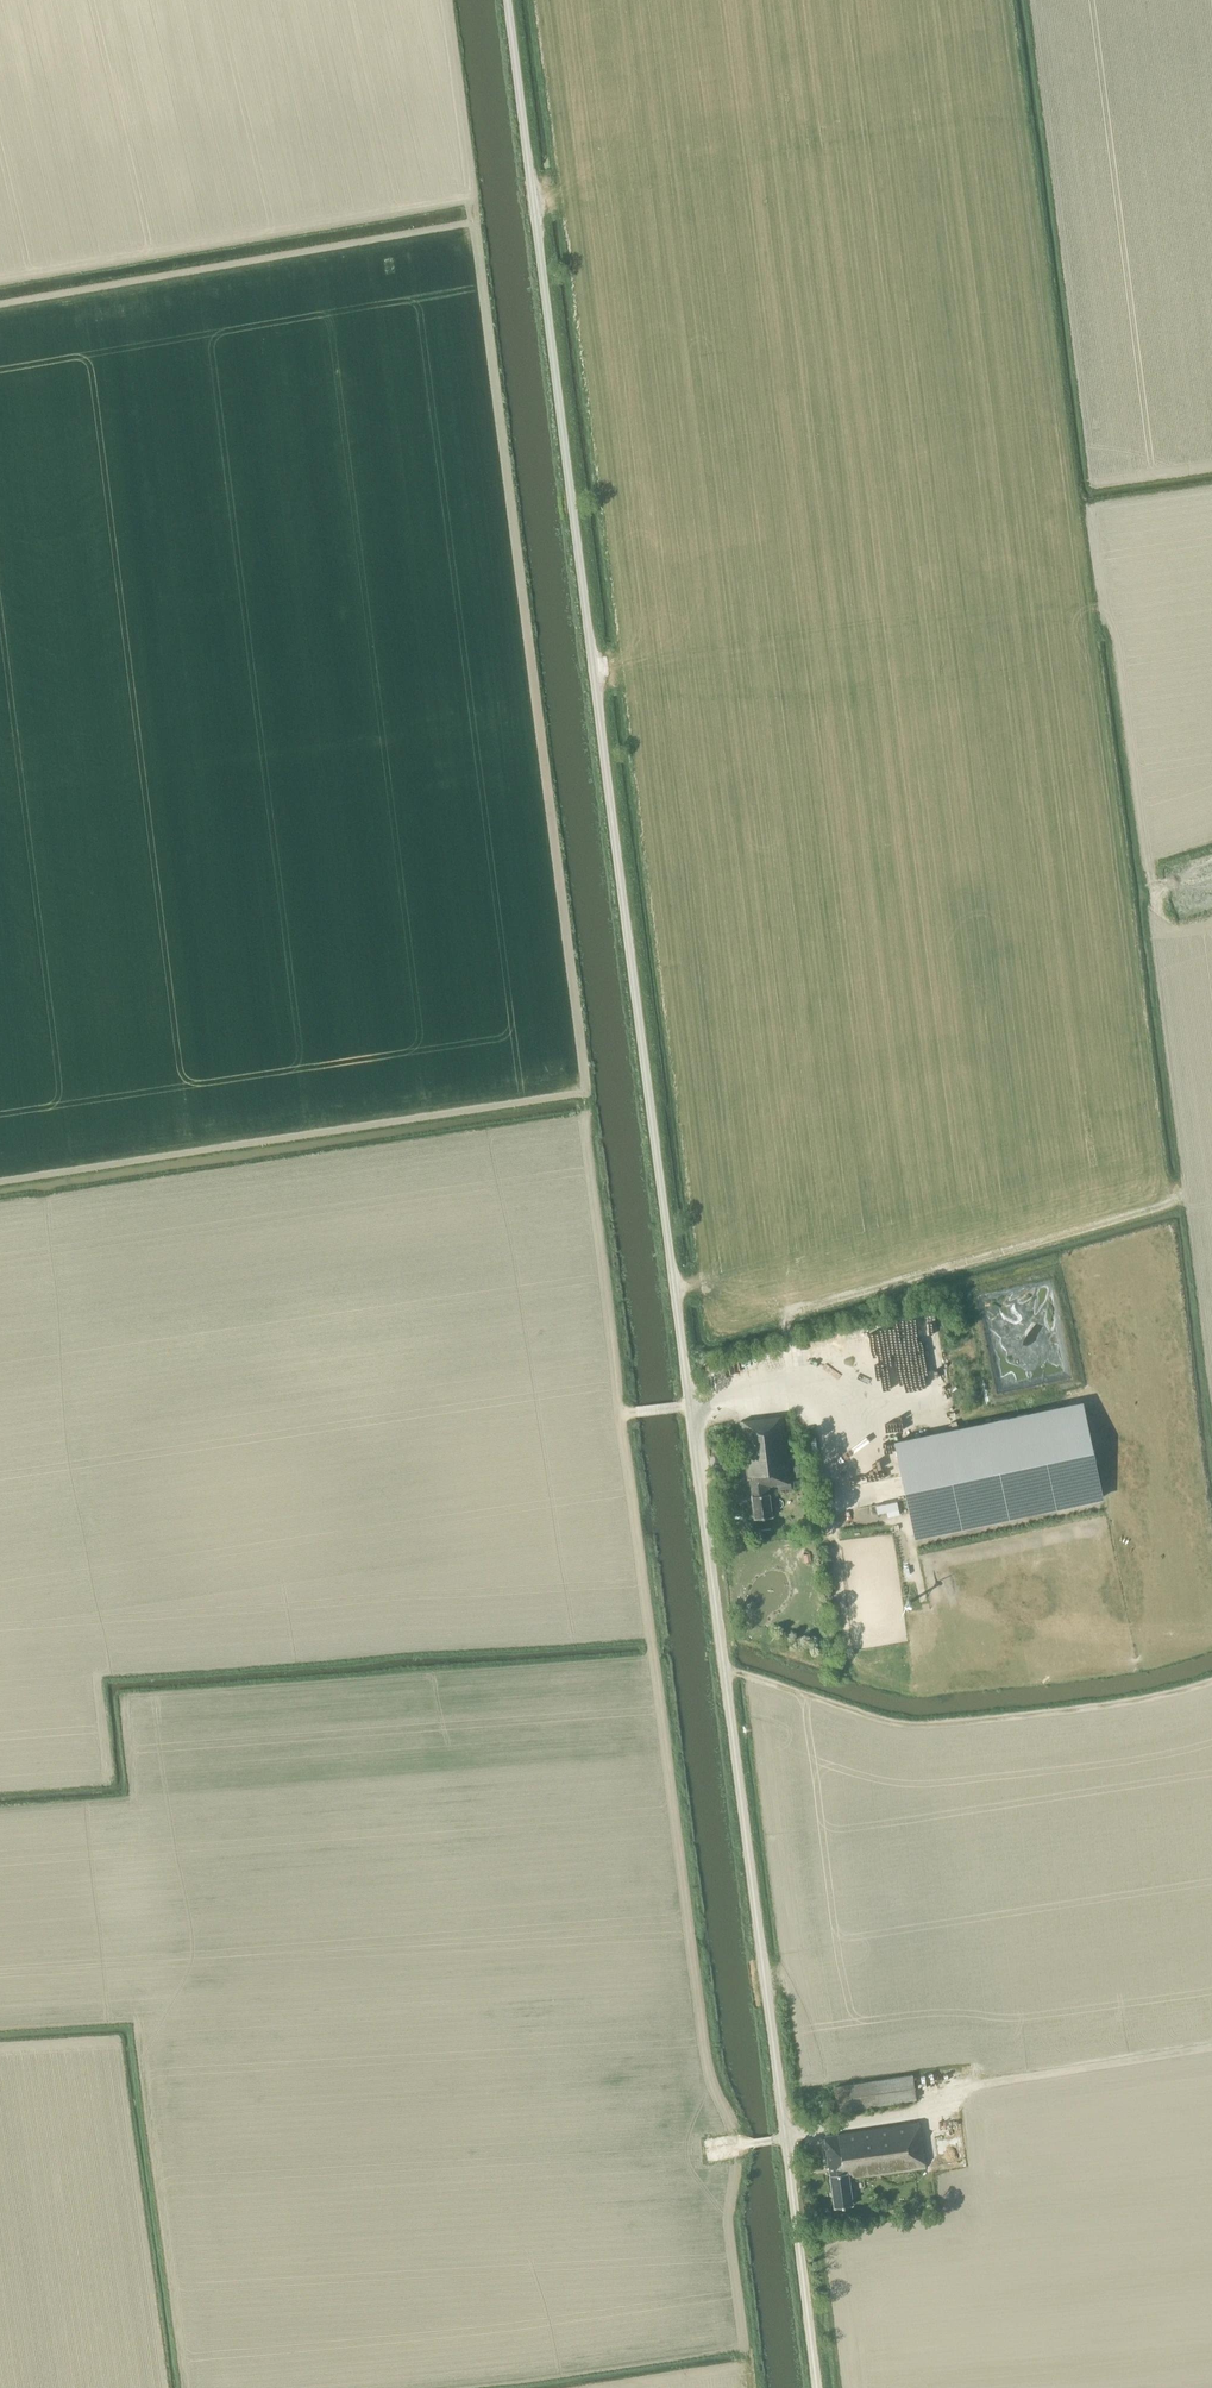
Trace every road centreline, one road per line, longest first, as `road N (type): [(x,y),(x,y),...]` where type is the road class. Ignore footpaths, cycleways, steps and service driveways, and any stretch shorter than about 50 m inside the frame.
road 1 (unclassified): [(817,2387),(507,0)]

